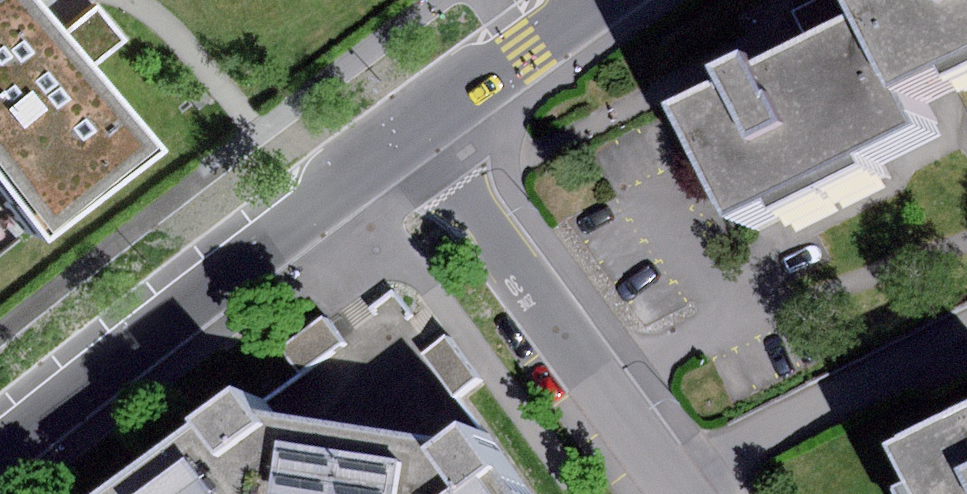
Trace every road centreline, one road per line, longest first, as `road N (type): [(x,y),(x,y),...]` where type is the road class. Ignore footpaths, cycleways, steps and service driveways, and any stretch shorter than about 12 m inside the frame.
road 1 (residential): [(0,449),(235,259),(414,134)]
road 2 (residential): [(414,134),(685,493)]
road 3 (residential): [(414,134),(599,0)]

